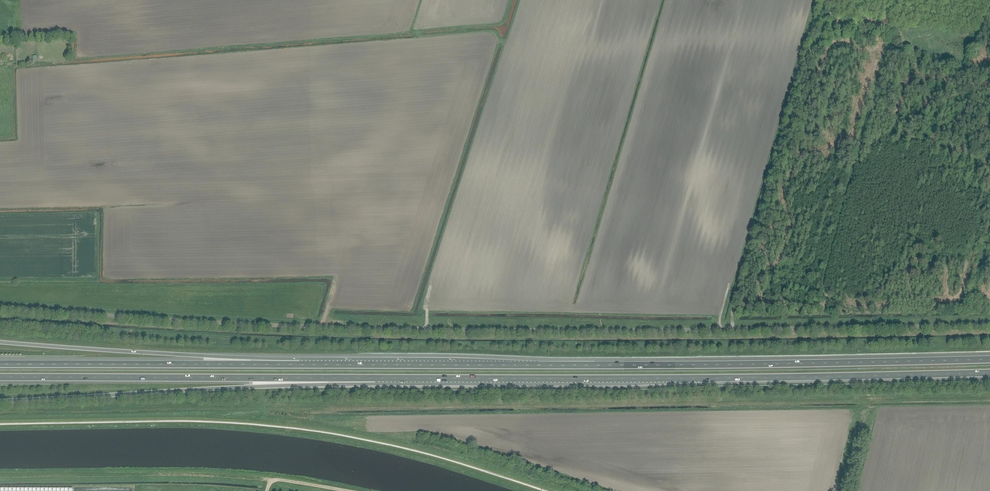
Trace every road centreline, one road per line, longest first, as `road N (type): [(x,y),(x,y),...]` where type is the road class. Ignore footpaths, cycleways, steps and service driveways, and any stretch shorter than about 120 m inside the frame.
road 1 (unclassified): [(127,311),(615,331),(989,324)]
road 2 (motorway): [(989,358),(300,364)]
road 3 (motorway): [(377,378),(989,372)]
road 4 (motorway): [(0,402),(377,378)]
road 5 (motorway): [(0,378),(377,378)]
road 6 (motorway): [(300,364),(0,343)]
road 7 (motorway): [(300,364),(0,363)]
road 8 (unclassified): [(127,311),(0,307)]

